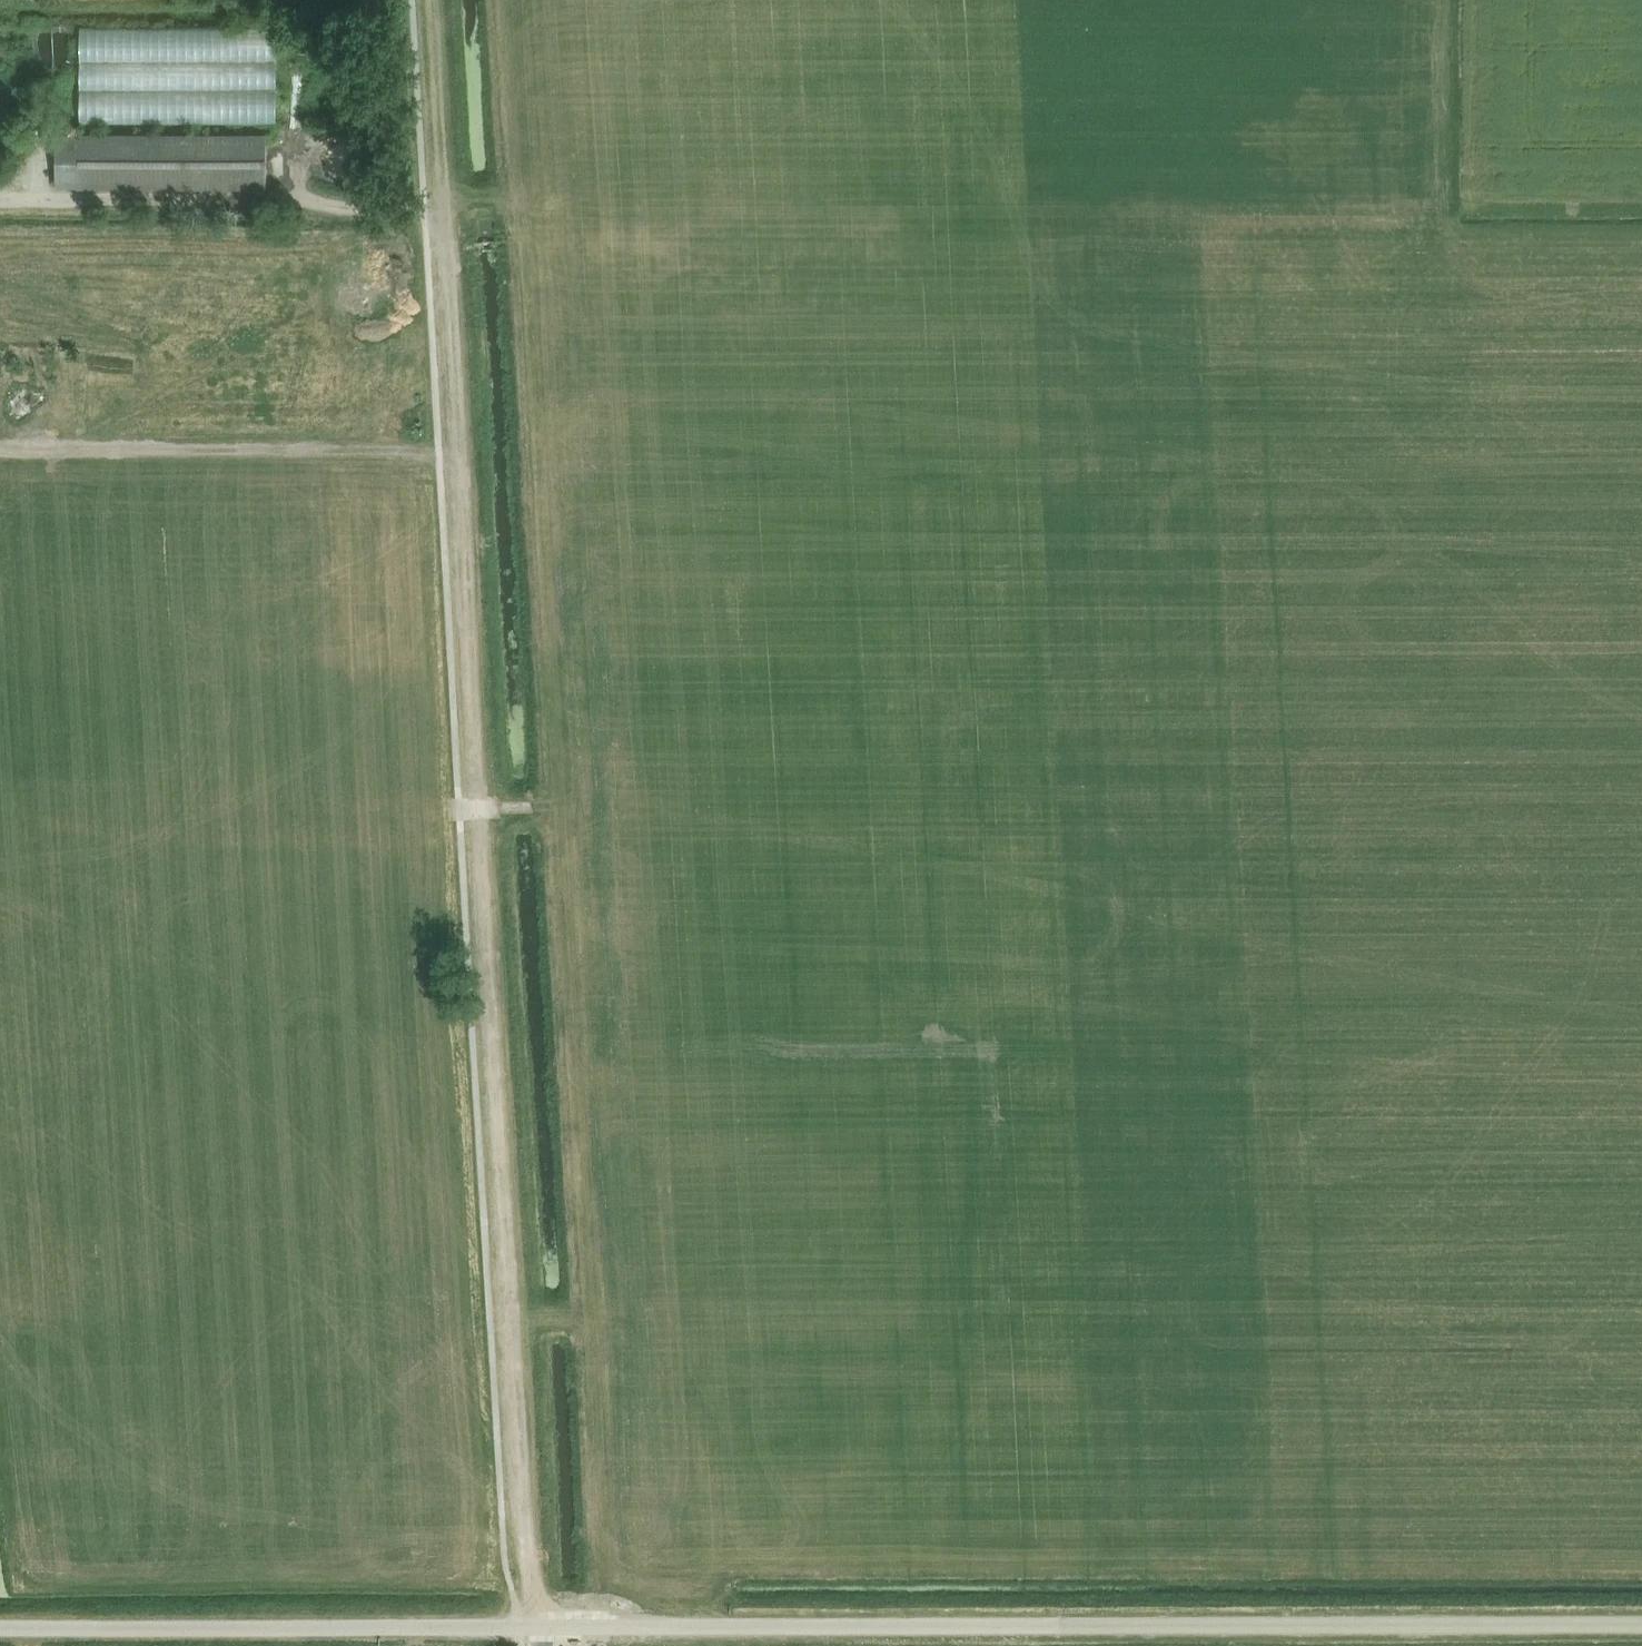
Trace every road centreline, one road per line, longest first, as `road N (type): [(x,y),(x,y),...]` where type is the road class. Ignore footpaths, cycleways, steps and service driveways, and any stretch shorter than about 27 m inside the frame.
road 1 (unclassified): [(1641,1629),(0,1630)]
road 2 (track): [(424,200),(0,206)]

